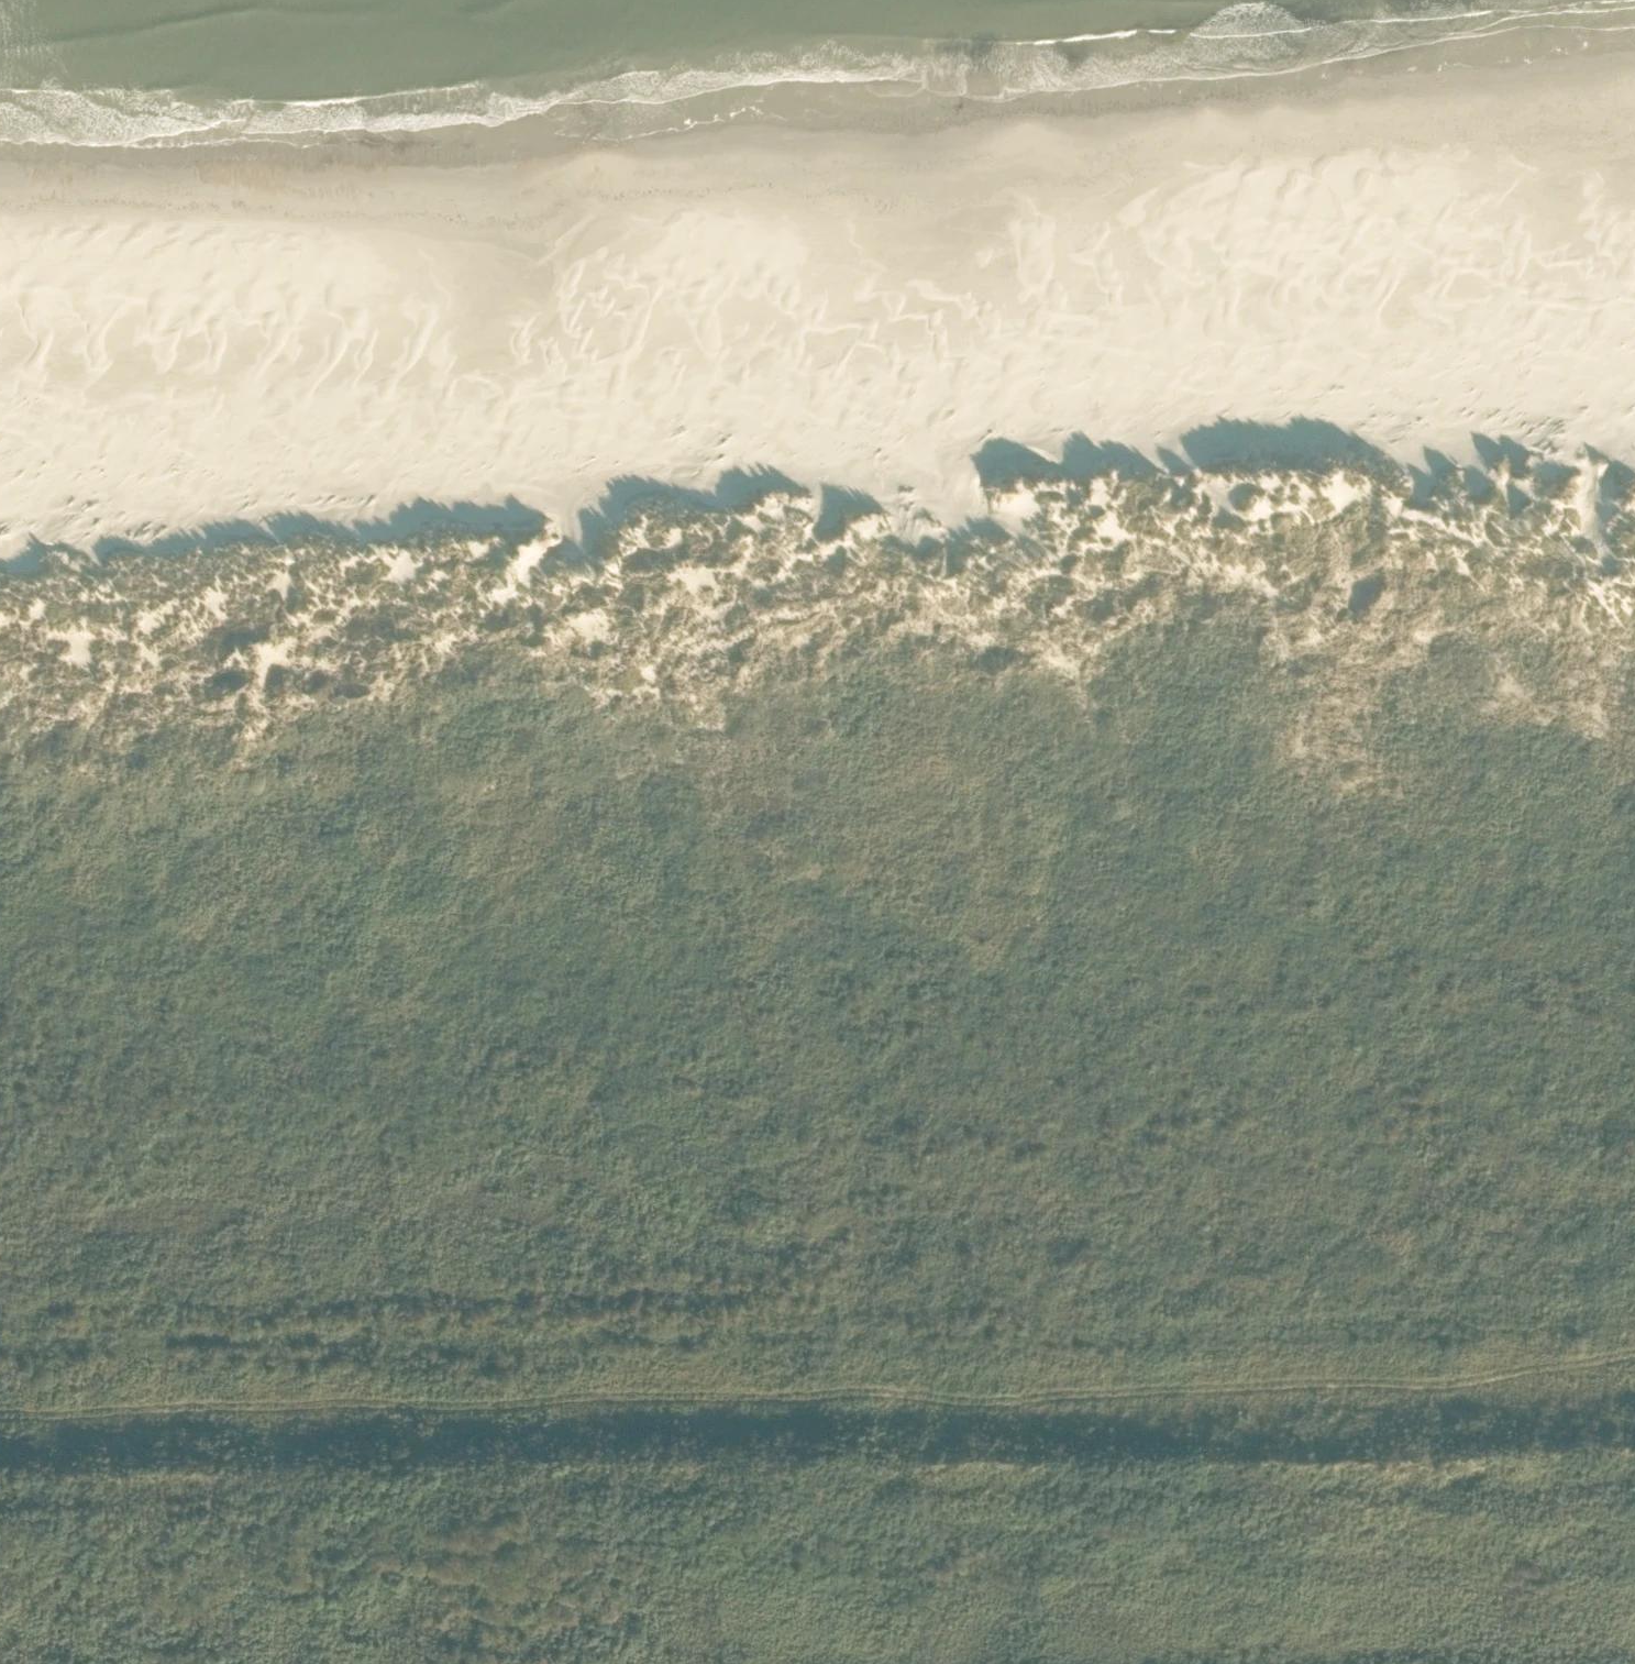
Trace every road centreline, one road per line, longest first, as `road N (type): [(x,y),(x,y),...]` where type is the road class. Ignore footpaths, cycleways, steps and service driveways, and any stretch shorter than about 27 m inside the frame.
road 1 (track): [(1634,1347),(1472,1378),(995,1402),(0,1417)]

